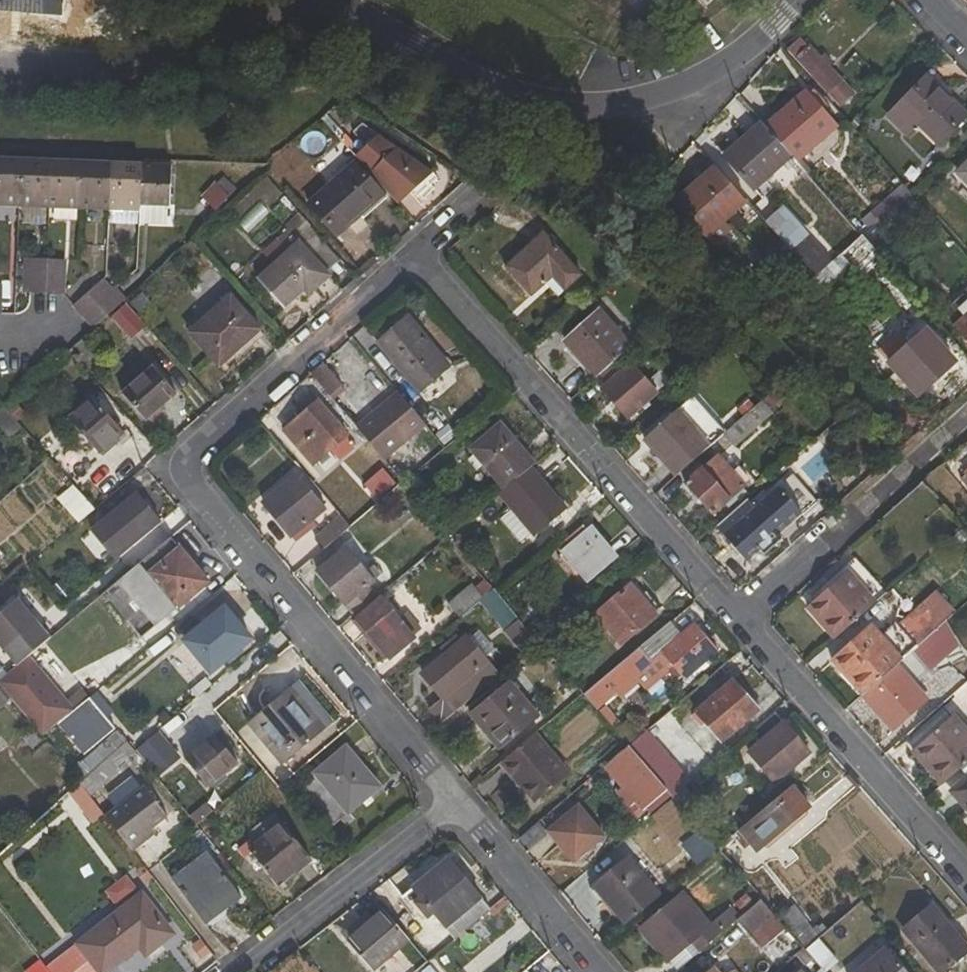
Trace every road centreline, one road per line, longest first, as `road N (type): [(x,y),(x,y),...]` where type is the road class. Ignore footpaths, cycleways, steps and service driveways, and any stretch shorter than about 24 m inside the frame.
road 1 (residential): [(0,67),(196,65),(268,17),(347,6),(492,86),(587,105),(643,101),(717,77),(800,0)]
road 2 (residential): [(411,256),(199,449),(191,473),(200,494),(454,795)]
road 3 (residential): [(745,619),(411,256)]
road 4 (residential): [(966,879),(745,619)]
road 5 (residential): [(454,795),(235,971)]
road 6 (residential): [(454,795),(602,971)]
road 7 (residential): [(869,508),(745,619)]

